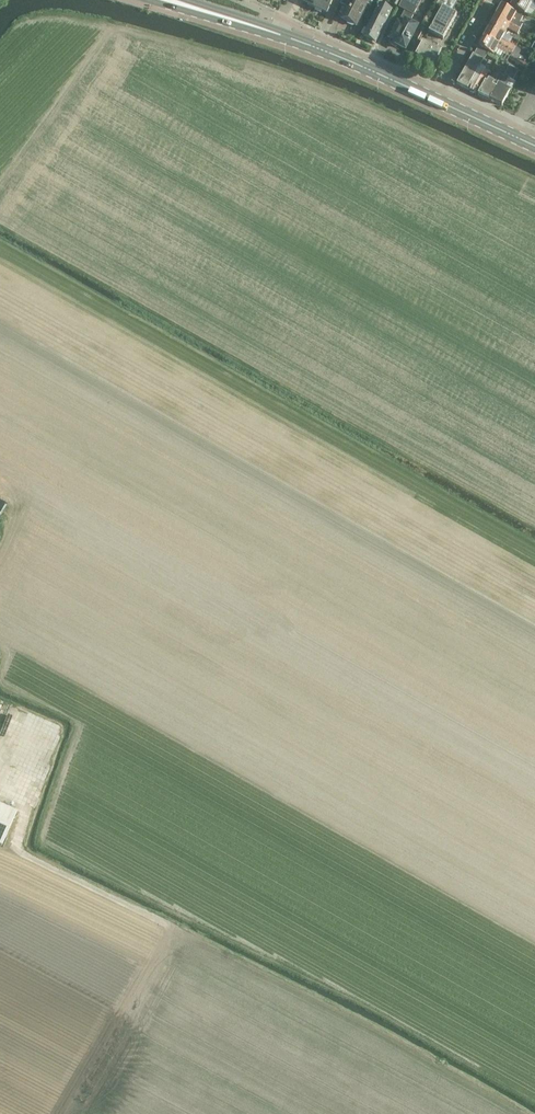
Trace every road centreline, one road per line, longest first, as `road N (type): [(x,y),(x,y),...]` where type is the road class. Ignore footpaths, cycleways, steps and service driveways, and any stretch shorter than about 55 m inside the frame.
road 1 (secondary): [(436,100),(290,37)]
road 2 (secondary): [(149,0),(290,37)]

